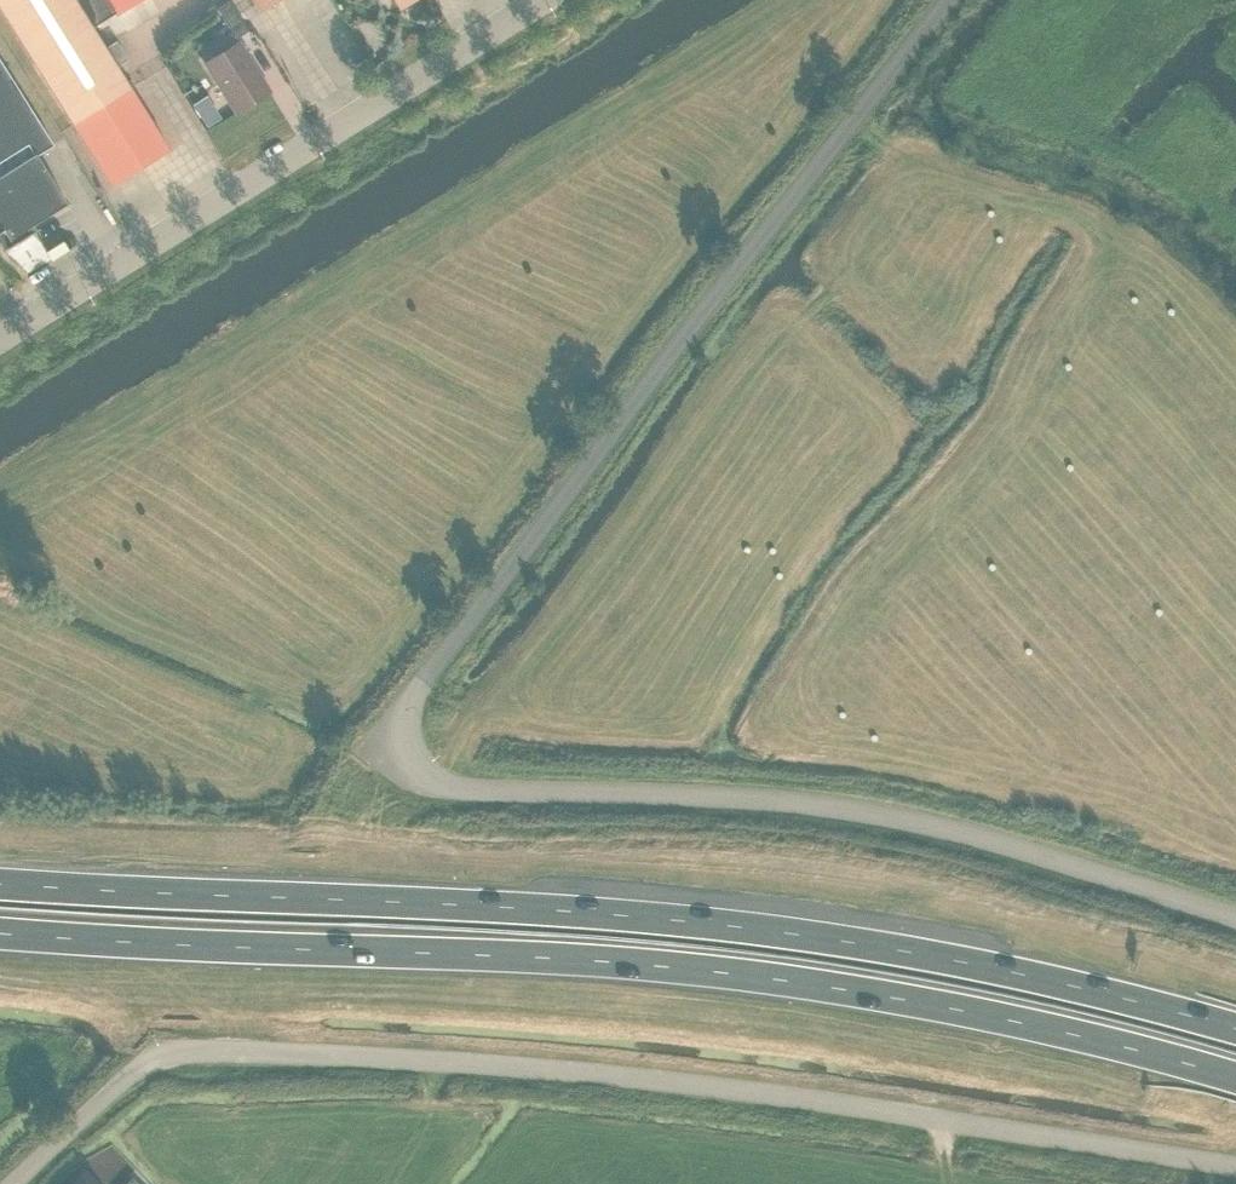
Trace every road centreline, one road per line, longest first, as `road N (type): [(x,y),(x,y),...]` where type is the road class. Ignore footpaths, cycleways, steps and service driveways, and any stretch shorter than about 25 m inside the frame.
road 1 (unclassified): [(1235,918),(983,838),(853,810),(442,786),(411,767),(401,743),(419,686),(948,0)]
road 2 (unclassified): [(14,1183),(145,1065),(197,1048),(230,1047),(778,1094),(1235,1165)]
road 3 (trunk): [(1235,1026),(1091,985),(812,932),(631,913),(0,882)]
road 4 (trunk): [(0,935),(635,961),(942,1005),(1235,1077)]
road 5 (unclassified): [(543,0),(0,338)]

